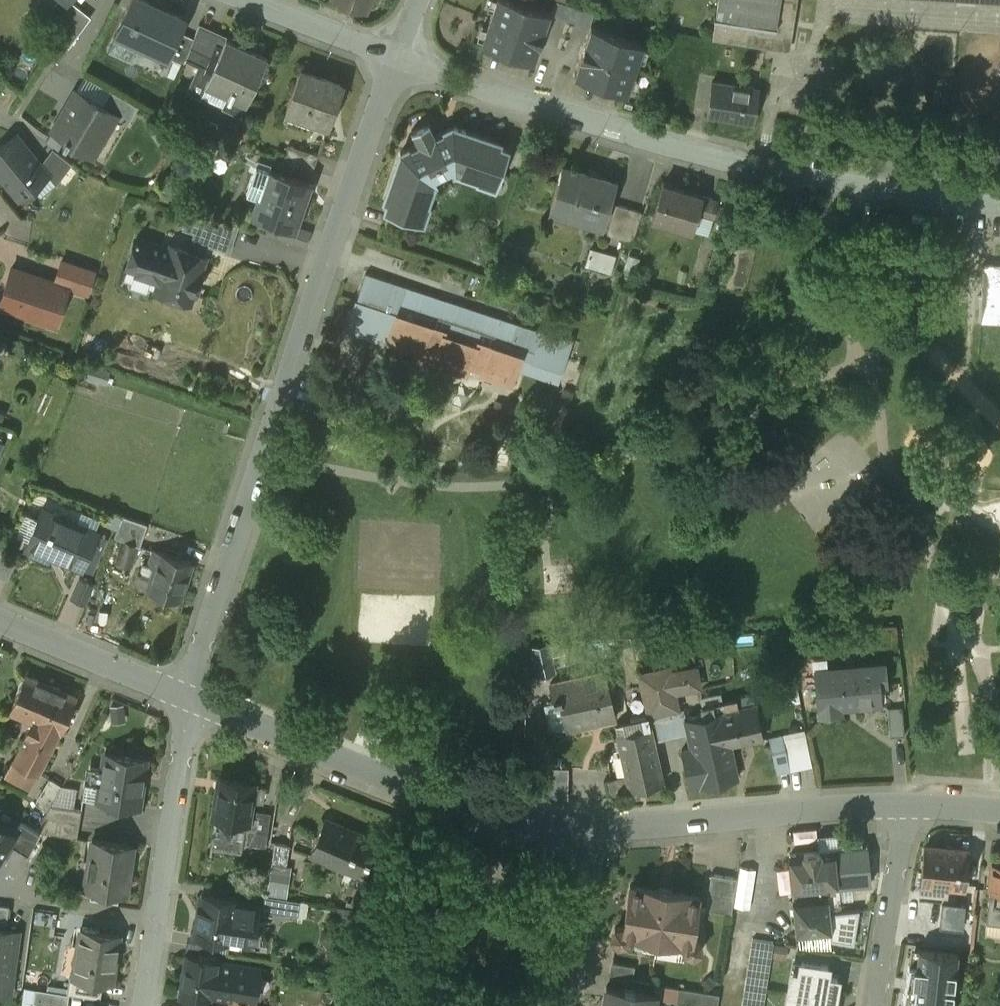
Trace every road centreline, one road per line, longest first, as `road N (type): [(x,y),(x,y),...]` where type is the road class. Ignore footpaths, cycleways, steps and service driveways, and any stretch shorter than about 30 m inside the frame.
road 1 (residential): [(408,49),(190,700)]
road 2 (residential): [(408,49),(747,155),(999,196)]
road 3 (residential): [(593,831),(415,794),(190,700)]
road 4 (residential): [(912,802),(593,831)]
road 5 (residential): [(190,700),(142,1005)]
road 6 (residential): [(876,1005),(912,802)]
road 7 (residential): [(0,622),(190,700)]
road 8 (residential): [(593,831),(567,1005)]
road 9 (residential): [(284,0),(408,49)]

